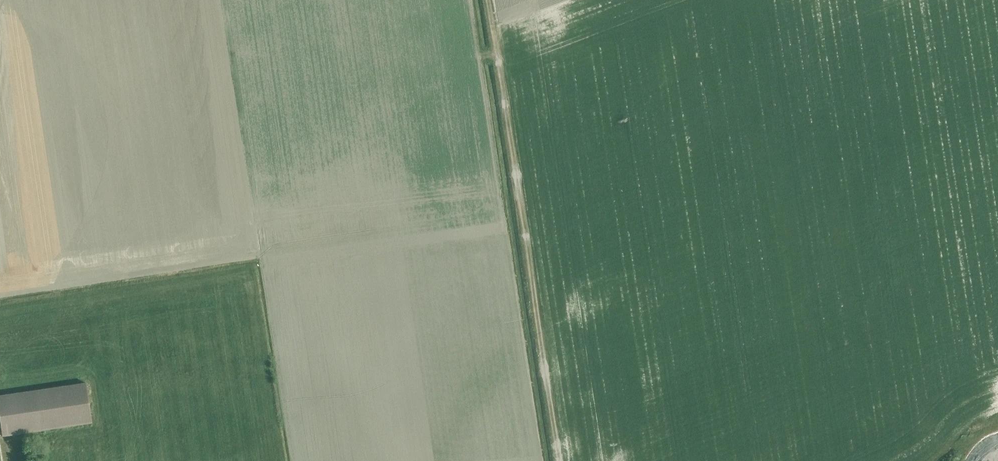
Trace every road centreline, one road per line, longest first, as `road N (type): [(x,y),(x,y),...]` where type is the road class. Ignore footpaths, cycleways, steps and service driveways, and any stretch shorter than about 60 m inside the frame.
road 1 (track): [(559,460),(485,0)]

